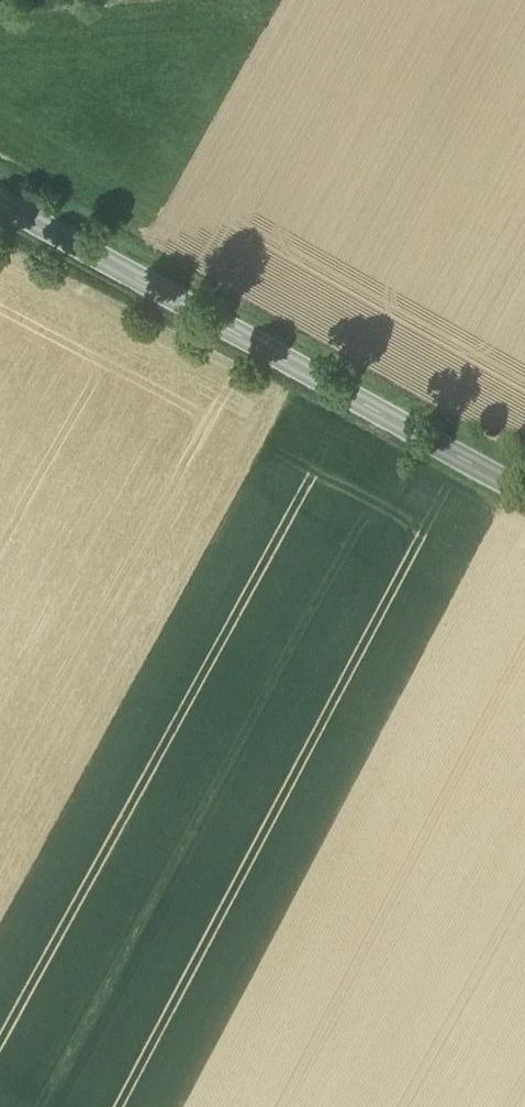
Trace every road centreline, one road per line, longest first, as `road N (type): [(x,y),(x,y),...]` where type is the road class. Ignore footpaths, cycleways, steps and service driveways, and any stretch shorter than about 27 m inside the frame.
road 1 (secondary): [(524,504),(0,216)]

